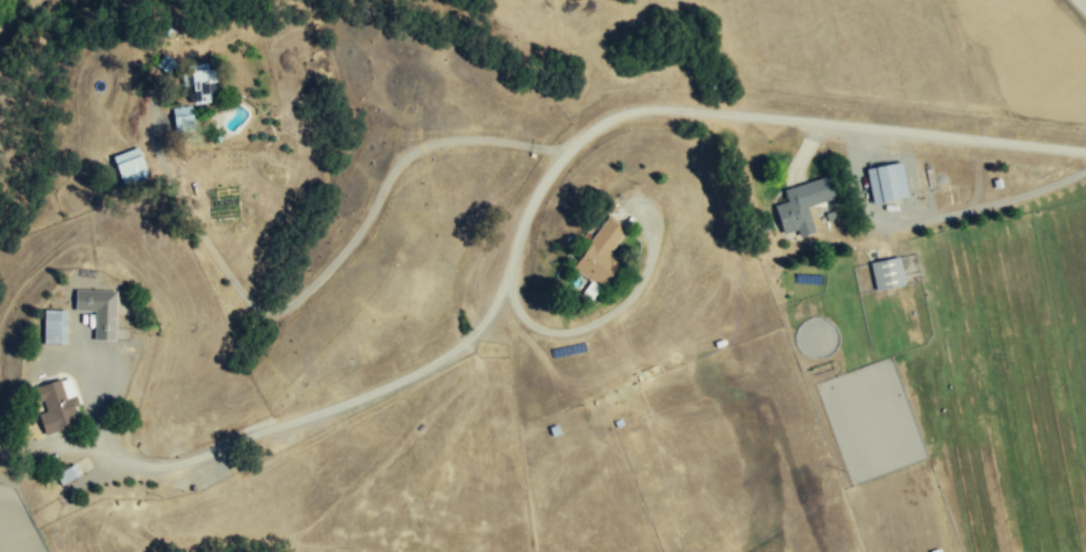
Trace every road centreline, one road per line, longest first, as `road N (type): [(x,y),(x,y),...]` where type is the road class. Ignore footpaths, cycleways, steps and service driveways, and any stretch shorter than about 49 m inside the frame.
road 1 (residential): [(1085,151),(703,110),(632,113),(596,132),(554,183),(535,222),(518,303)]

